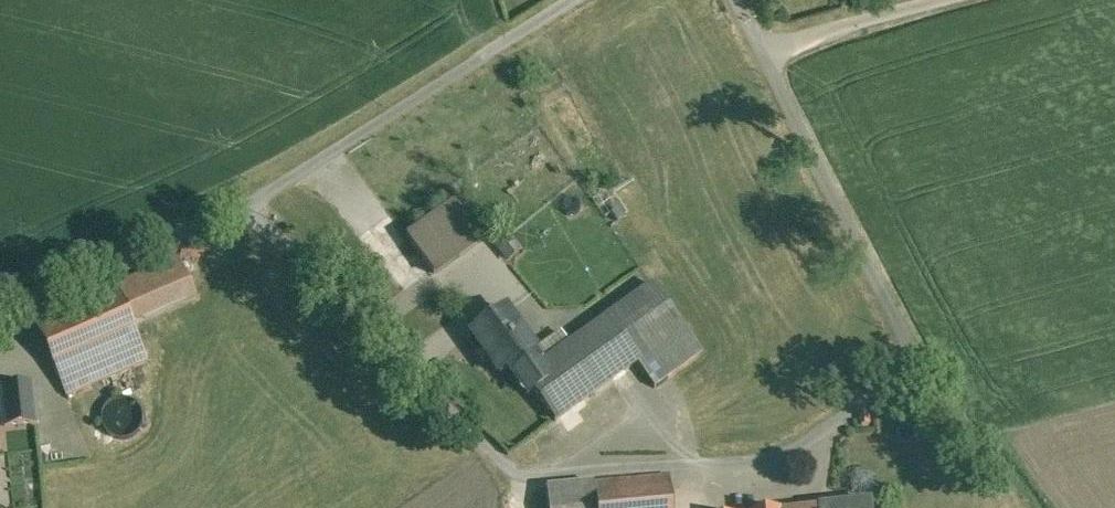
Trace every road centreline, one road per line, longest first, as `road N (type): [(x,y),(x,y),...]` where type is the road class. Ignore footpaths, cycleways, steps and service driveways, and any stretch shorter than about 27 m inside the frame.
road 1 (unclassified): [(762,29),(913,337),(904,376),(864,409),(757,453),(524,480),(465,448),(363,336),(250,184)]
road 2 (unclassified): [(250,184),(542,0)]
road 3 (unclassified): [(0,301),(250,184)]
road 4 (unclassified): [(762,29),(888,0)]

